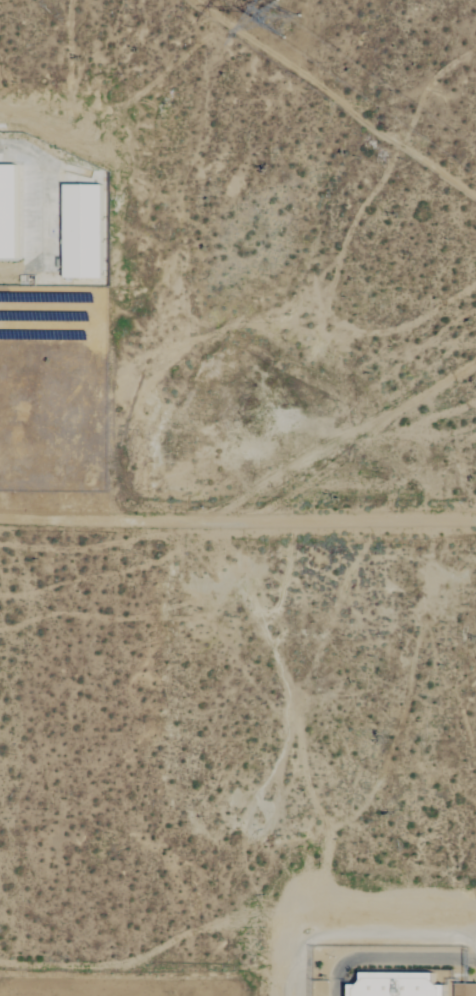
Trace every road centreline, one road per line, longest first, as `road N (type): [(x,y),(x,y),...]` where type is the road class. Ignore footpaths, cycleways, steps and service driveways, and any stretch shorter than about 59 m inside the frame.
road 1 (track): [(0,113),(475,128)]
road 2 (track): [(0,520),(475,529)]

